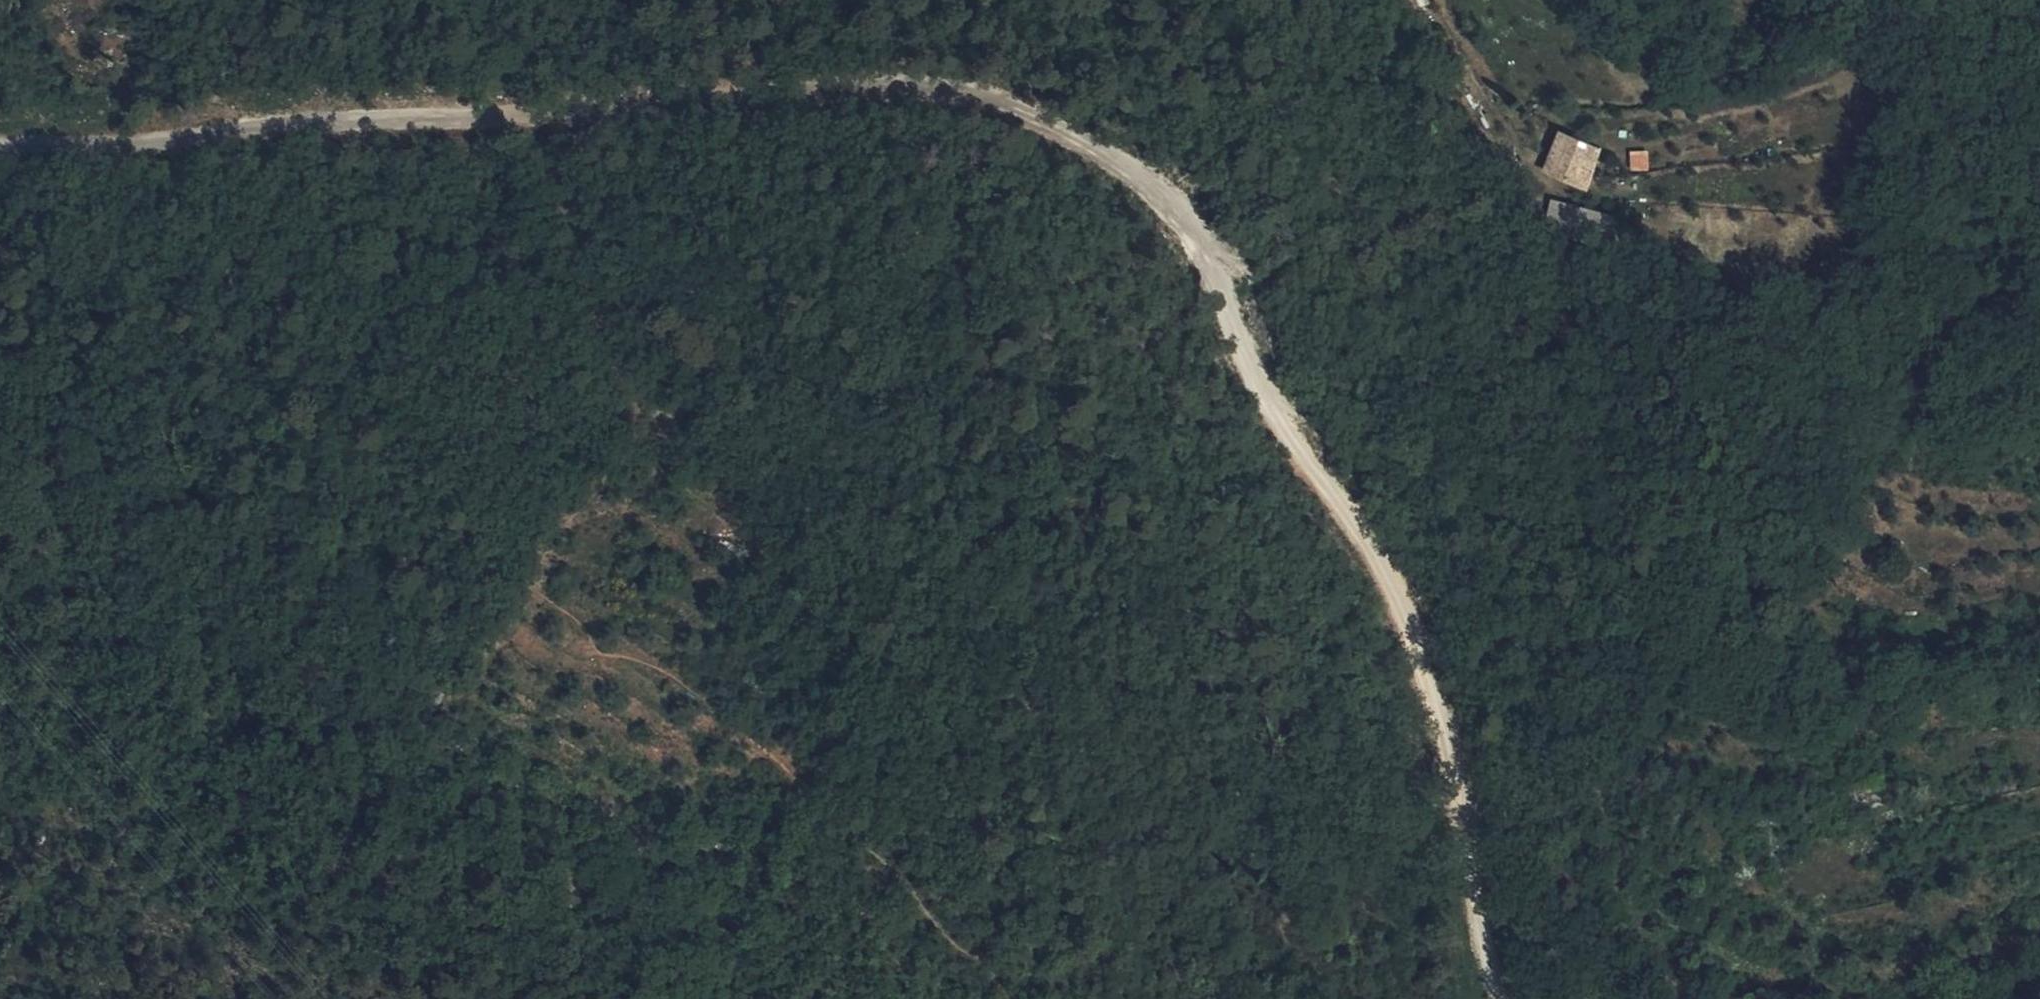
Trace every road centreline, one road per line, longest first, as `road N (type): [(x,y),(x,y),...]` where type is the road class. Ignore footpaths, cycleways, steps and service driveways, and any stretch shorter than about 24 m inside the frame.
road 1 (track): [(0,144),(616,109),(838,84),(963,89),(1086,142),(1173,200),(1253,372),(1357,525),(1430,670),(1468,815),(1497,998)]

